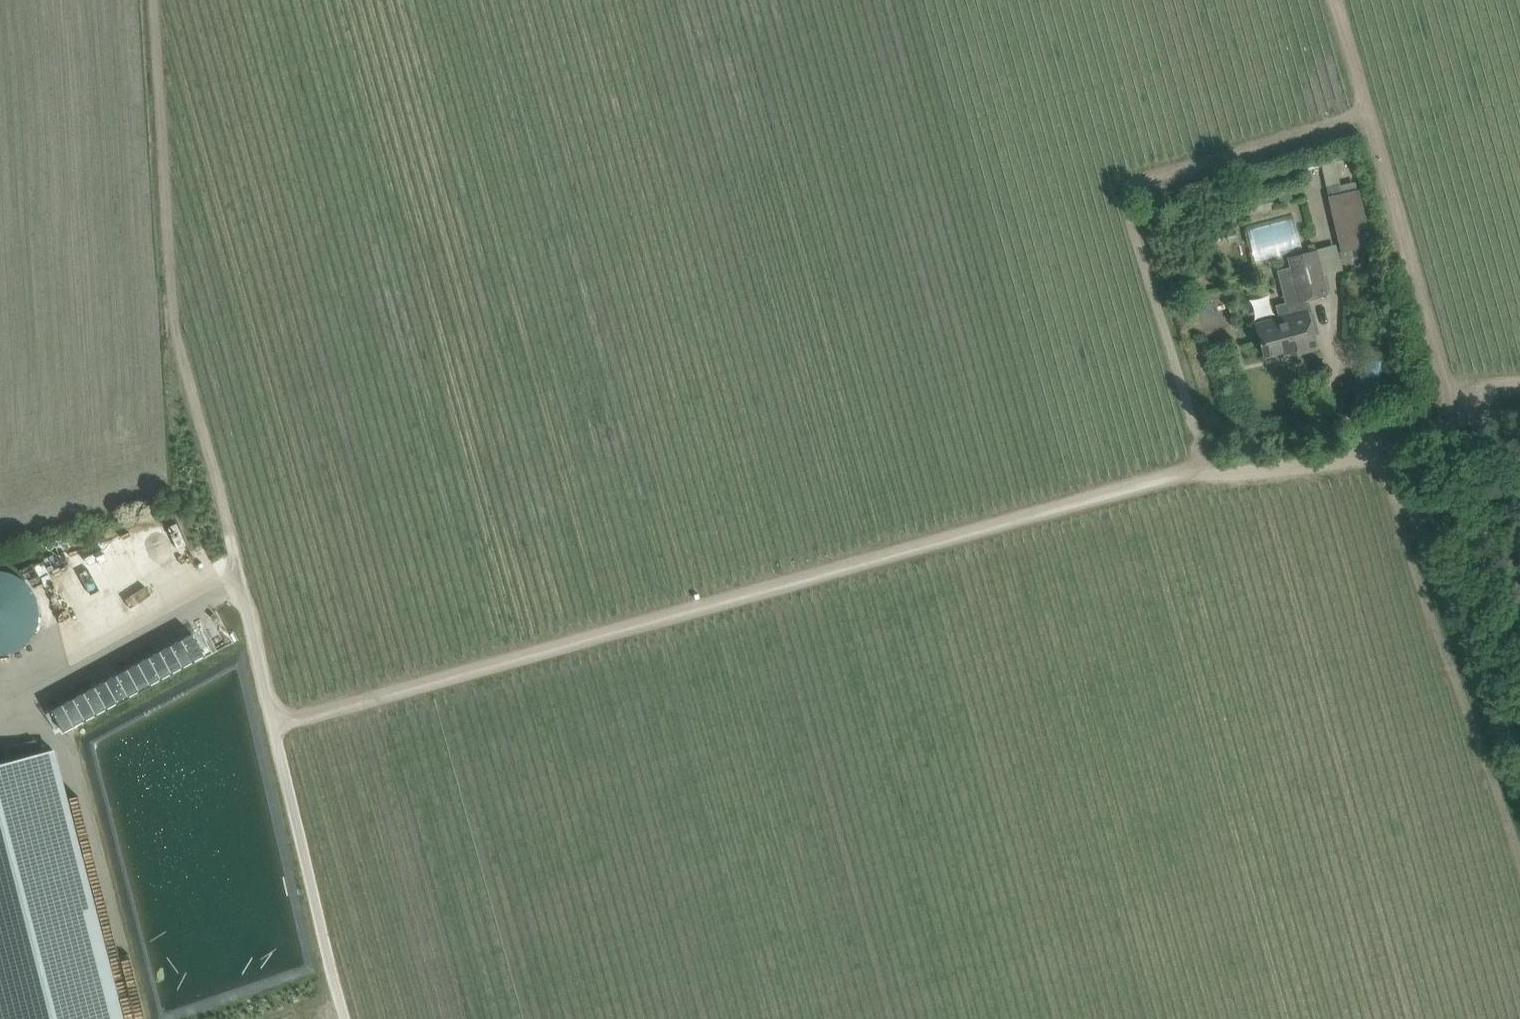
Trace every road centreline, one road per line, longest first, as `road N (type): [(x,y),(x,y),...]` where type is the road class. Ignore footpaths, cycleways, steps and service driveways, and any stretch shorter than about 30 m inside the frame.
road 1 (track): [(1208,473),(272,727),(350,1018)]
road 2 (track): [(1385,443),(1232,477),(1208,473),(1131,192),(1365,117),(1455,439)]
road 3 (track): [(272,727),(231,547),(179,383),(156,0)]
road 4 (unclassified): [(1519,779),(1385,443)]
road 5 (track): [(1385,443),(1519,434)]
road 6 (track): [(1331,0),(1365,117)]

